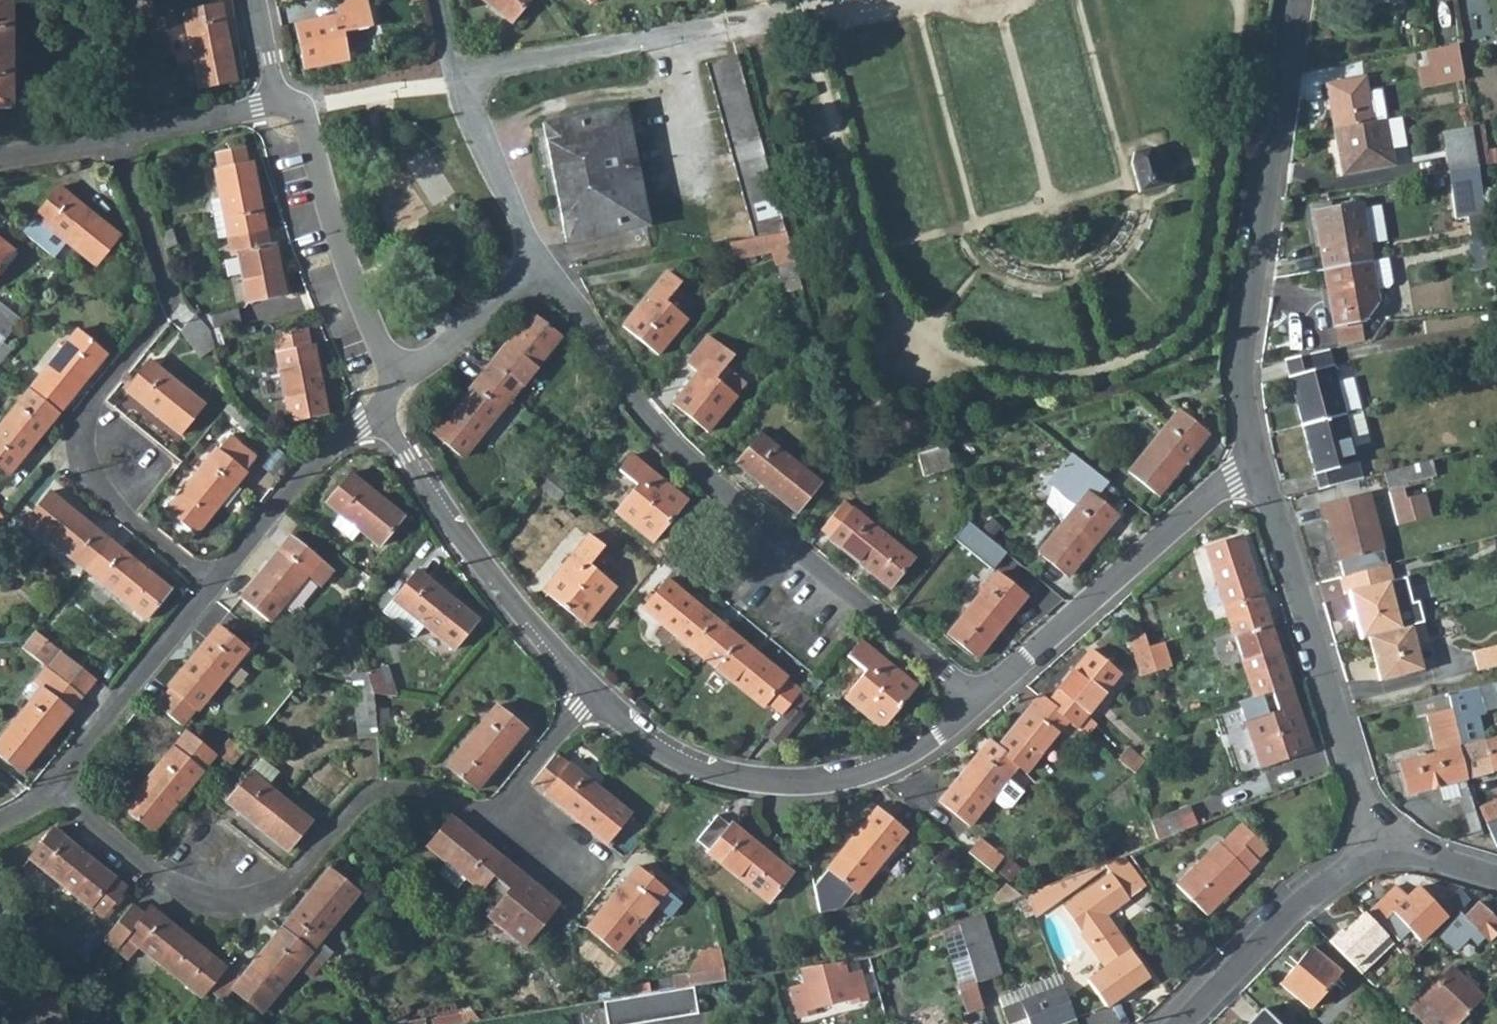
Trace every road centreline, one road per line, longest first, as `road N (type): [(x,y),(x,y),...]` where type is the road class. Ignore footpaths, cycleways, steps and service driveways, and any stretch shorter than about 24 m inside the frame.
road 1 (residential): [(533,265),(576,303),(639,403),(698,469),(978,702)]
road 2 (residential): [(215,585),(109,502),(90,464),(86,434),(96,400),(170,306),(119,136)]
road 3 (residential): [(492,810),(379,796),(359,805),(267,896),(205,905),(150,872),(53,785)]
road 4 (residential): [(1260,471),(1241,369),(1293,0)]
road 5 (residential): [(978,702),(900,755),(842,776),(778,779),(713,773),(659,748),(584,697)]
road 6 (residential): [(1384,852),(1348,763),(1260,471)]
road 7 (residential): [(1260,471),(1222,485),(978,702)]
road 8 (residential): [(584,697),(391,433),(393,404)]
road 9 (residential): [(393,404),(385,358),(288,102)]
road 10 (residential): [(455,75),(732,31)]
road 11 (residential): [(1384,852),(1358,860),(1299,904),(1178,1023)]
road 12 (residential): [(215,585),(53,785)]
road 13 (residential): [(393,404),(318,466),(215,585)]
road 14 (residential): [(455,75),(533,265)]
road 15 (residential): [(533,265),(393,404)]
road 16 (residential): [(119,136),(288,102)]
road 17 (residential): [(584,697),(492,810)]
road 18 (residential): [(492,810),(596,894)]
road 19 (residential): [(0,157),(119,136)]

